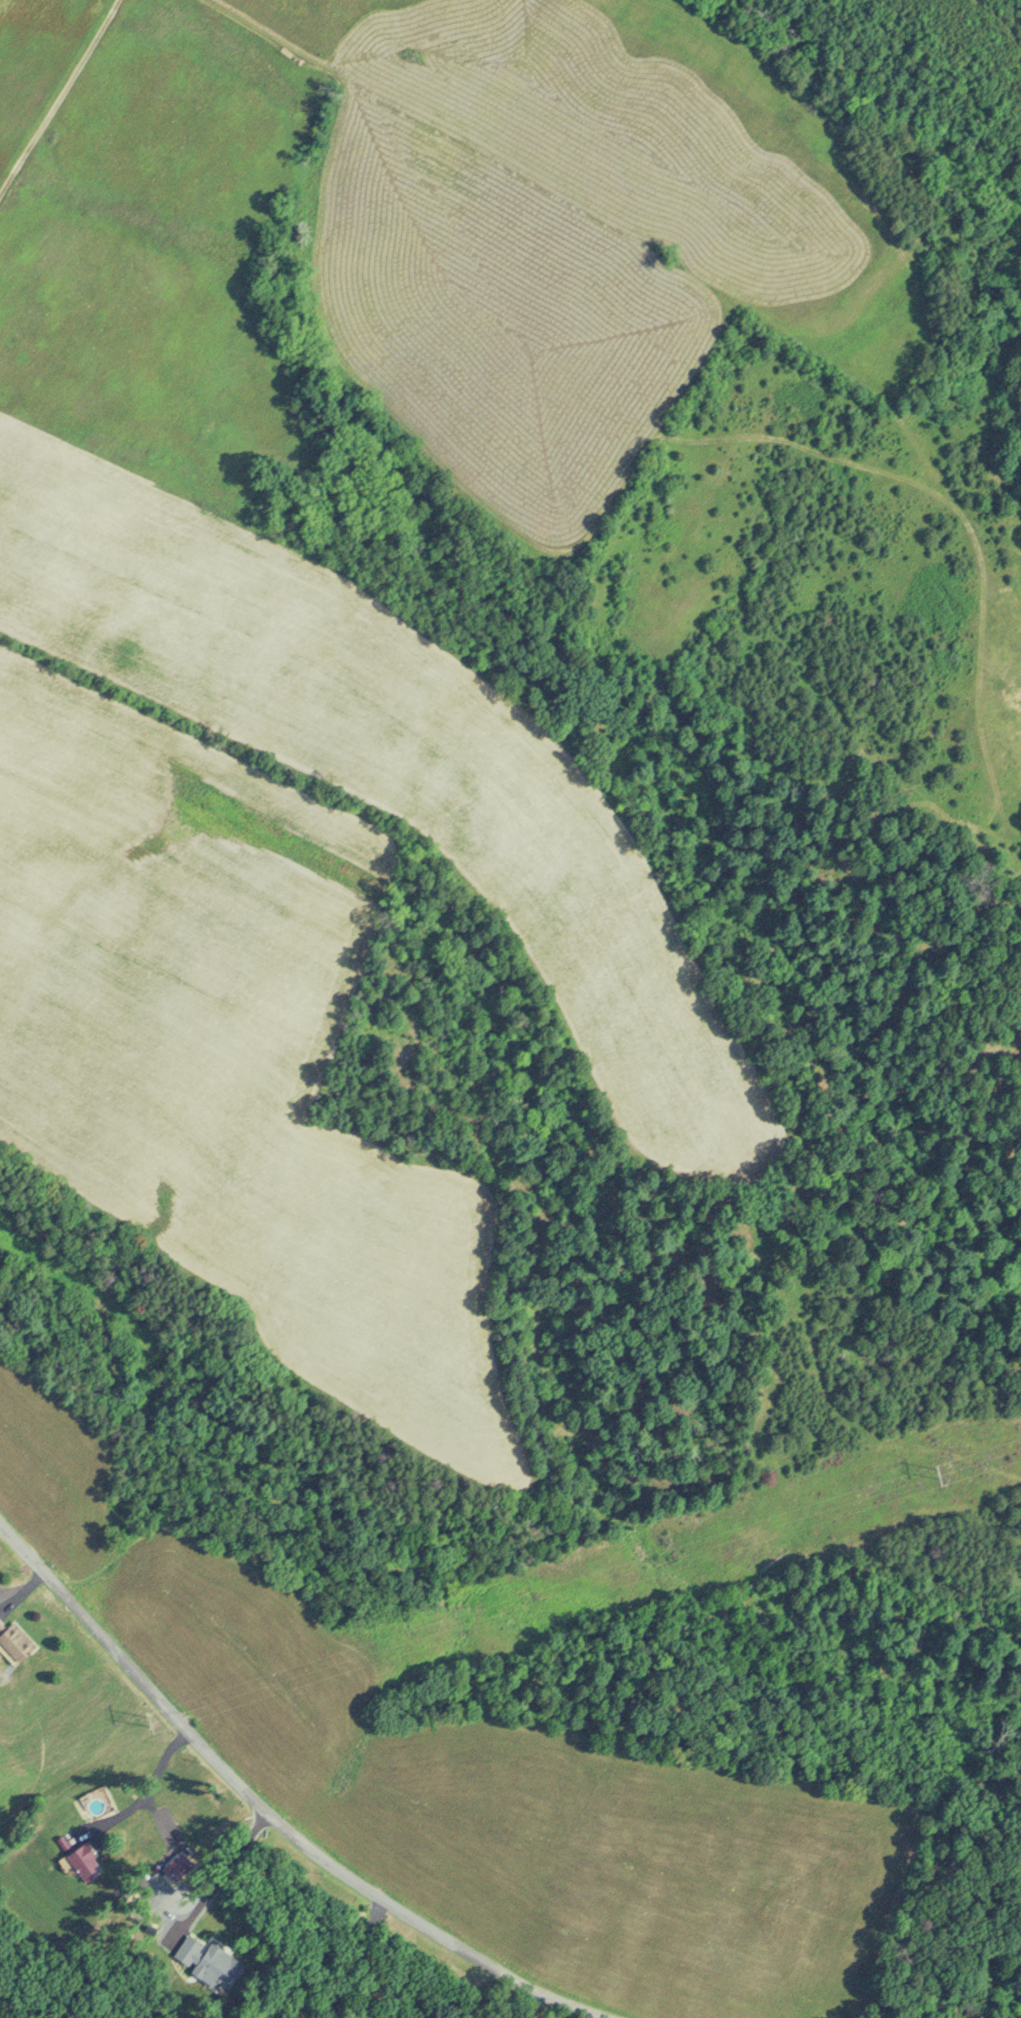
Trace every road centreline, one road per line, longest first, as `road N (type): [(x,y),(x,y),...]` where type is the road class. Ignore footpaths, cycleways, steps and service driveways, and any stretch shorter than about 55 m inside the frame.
road 1 (residential): [(593,2017),(489,1971),(264,1816),(0,1526)]

